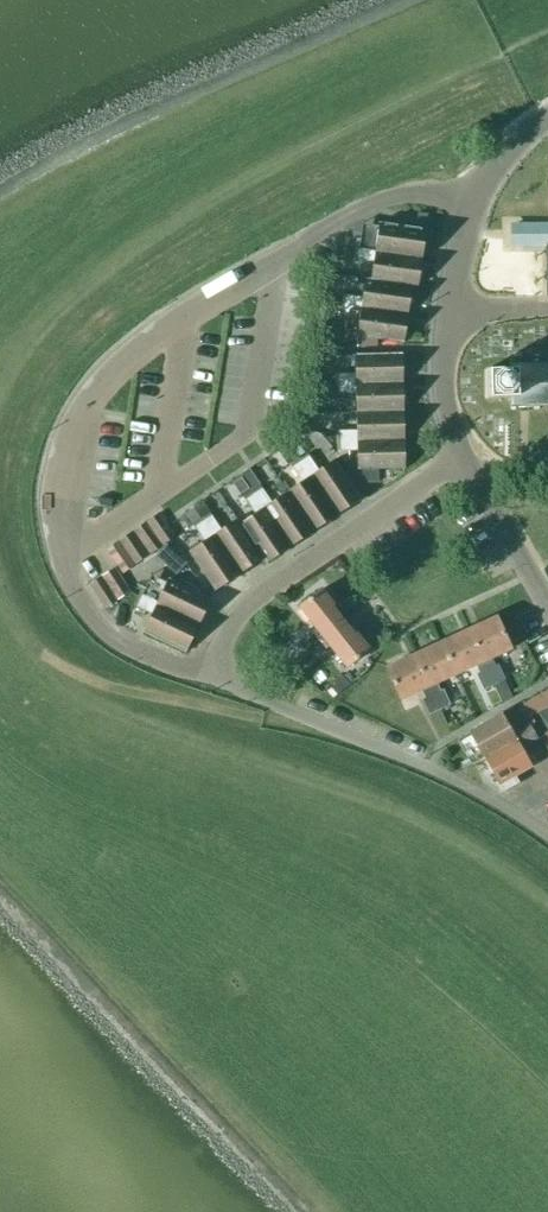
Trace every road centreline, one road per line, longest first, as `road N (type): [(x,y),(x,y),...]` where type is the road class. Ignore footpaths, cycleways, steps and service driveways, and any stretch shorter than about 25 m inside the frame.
road 1 (unclassified): [(471,199),(403,200),(333,226),(151,337),(87,407),(58,492),(62,552),(75,595),(116,640),(204,676)]
road 2 (unclassified): [(204,676),(429,768),(547,836)]
road 3 (unclassified): [(204,676),(251,599),(465,460)]
road 4 (tertiary): [(547,610),(465,460)]
road 5 (tertiary): [(465,460),(445,382),(450,308)]

